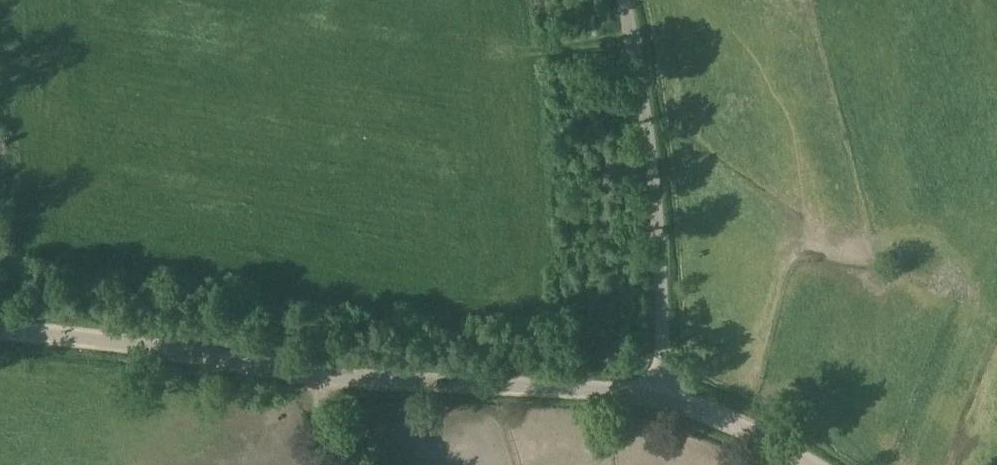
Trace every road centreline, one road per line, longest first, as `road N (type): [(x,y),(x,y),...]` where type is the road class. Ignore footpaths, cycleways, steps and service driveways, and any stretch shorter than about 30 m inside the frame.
road 1 (unclassified): [(656,400),(319,377),(0,331)]
road 2 (unclassified): [(656,400),(663,364),(658,222),(623,0)]
road 3 (unclassified): [(803,464),(701,412),(656,400)]

